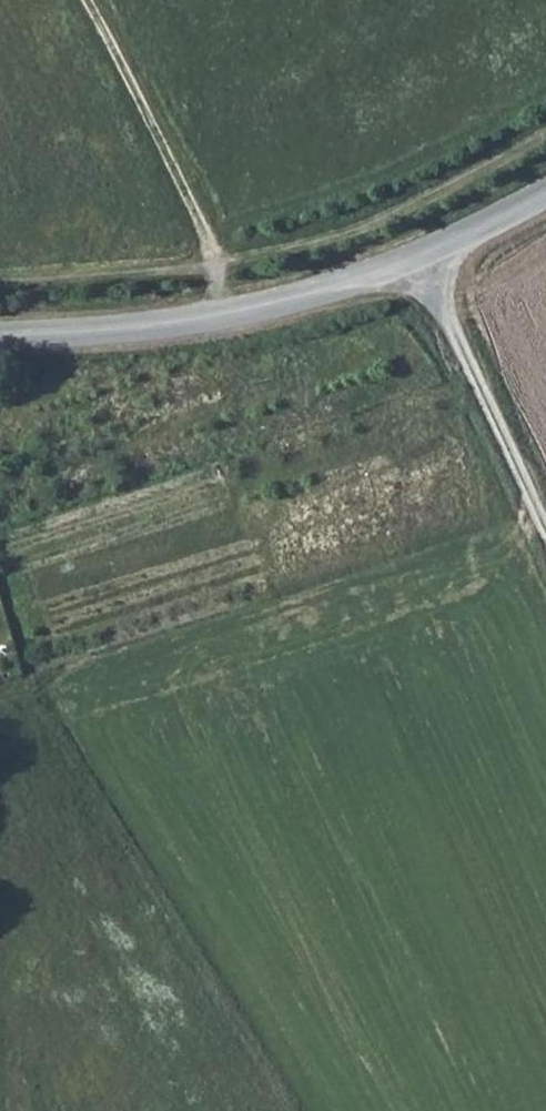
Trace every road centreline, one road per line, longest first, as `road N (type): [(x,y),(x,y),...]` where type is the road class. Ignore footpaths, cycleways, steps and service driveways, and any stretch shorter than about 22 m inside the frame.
road 1 (secondary): [(0,337),(182,321),(327,290),(419,256),(545,190)]
road 2 (track): [(224,313),(198,225),(87,0)]
road 3 (track): [(419,256),(545,541)]

